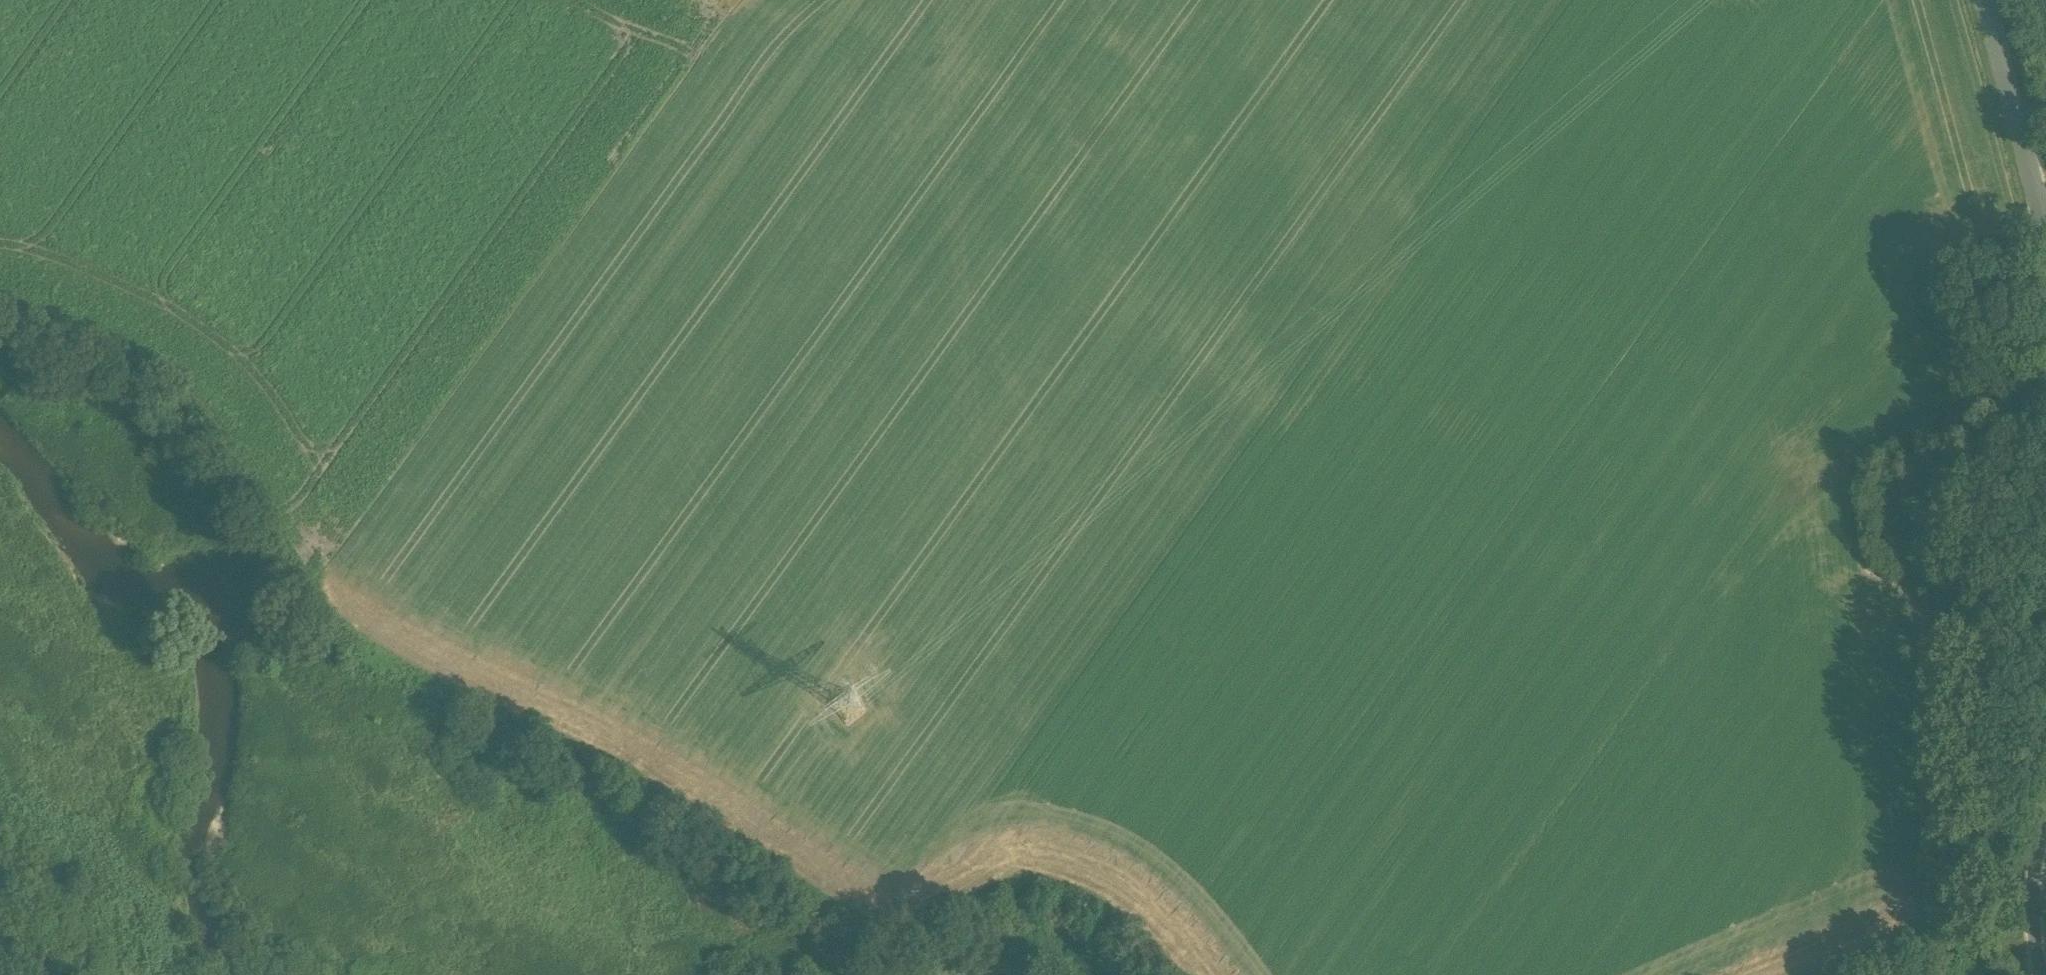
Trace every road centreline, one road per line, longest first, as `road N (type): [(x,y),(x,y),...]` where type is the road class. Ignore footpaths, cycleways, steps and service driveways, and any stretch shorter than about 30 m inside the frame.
road 1 (unclassified): [(2045,219),(1980,0)]
road 2 (unclassified): [(2045,964),(2035,889),(2045,808)]

